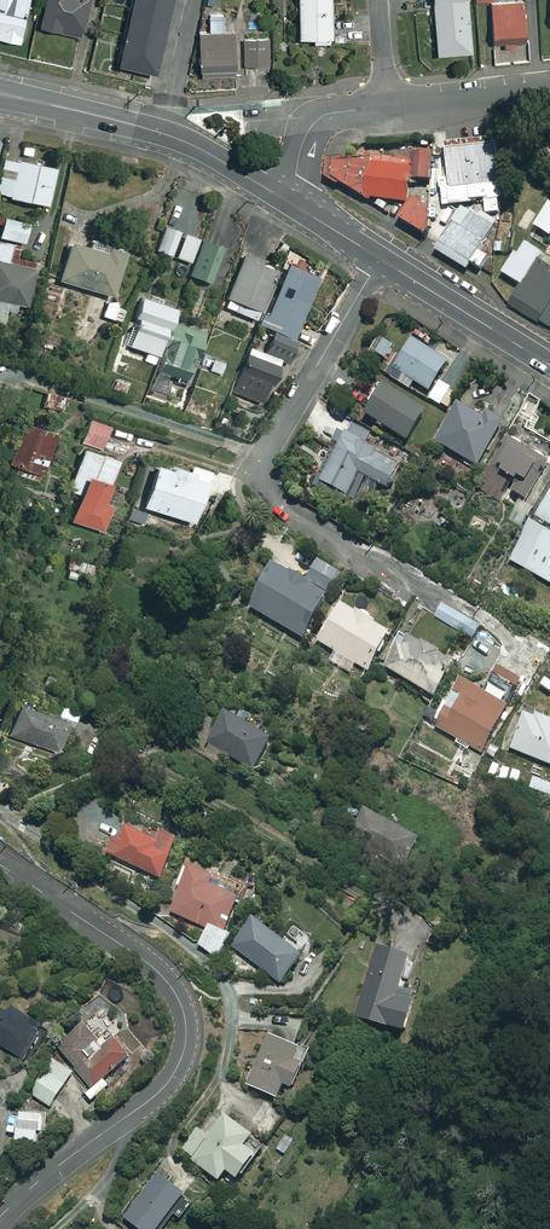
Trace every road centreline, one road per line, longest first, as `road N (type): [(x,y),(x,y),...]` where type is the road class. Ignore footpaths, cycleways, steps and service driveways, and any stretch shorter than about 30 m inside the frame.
road 1 (residential): [(0,1217),(156,1096),(186,1039),(178,997),(161,975),(0,865)]
road 2 (residential): [(411,586),(284,506),(263,474),(272,440),(381,260)]
road 3 (tertiary): [(289,202),(163,135),(0,94)]
road 4 (tertiary): [(549,365),(381,260)]
road 5 (residential): [(388,105),(549,89)]
road 6 (residential): [(289,202),(317,119),(388,105)]

